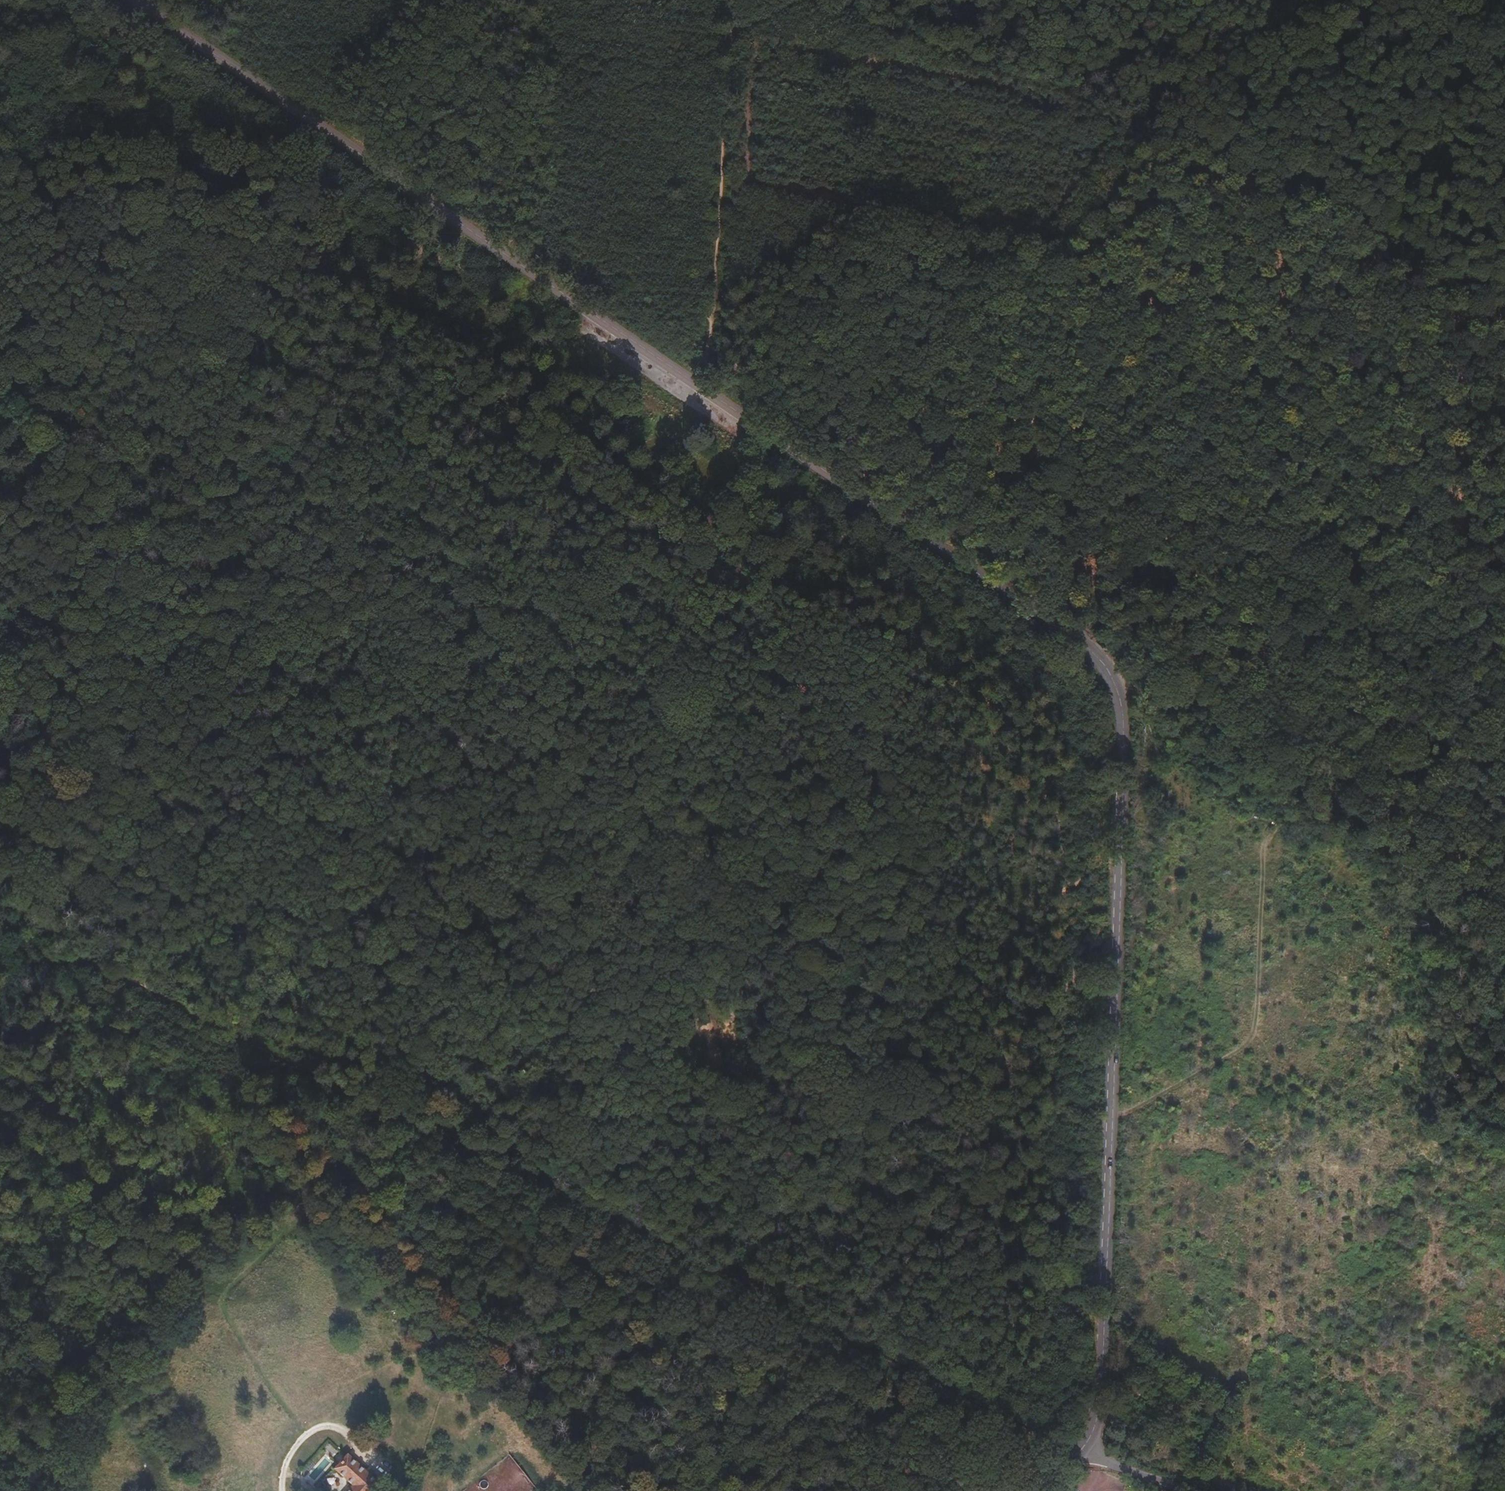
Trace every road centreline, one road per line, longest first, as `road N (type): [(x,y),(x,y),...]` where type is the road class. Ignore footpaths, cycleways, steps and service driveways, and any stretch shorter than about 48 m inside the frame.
road 1 (tertiary): [(129,0),(1092,651),(1110,671),(1123,713),(1111,1118),(1099,1412),(1079,1452)]
road 2 (unclassified): [(1079,1452),(1194,1490)]

